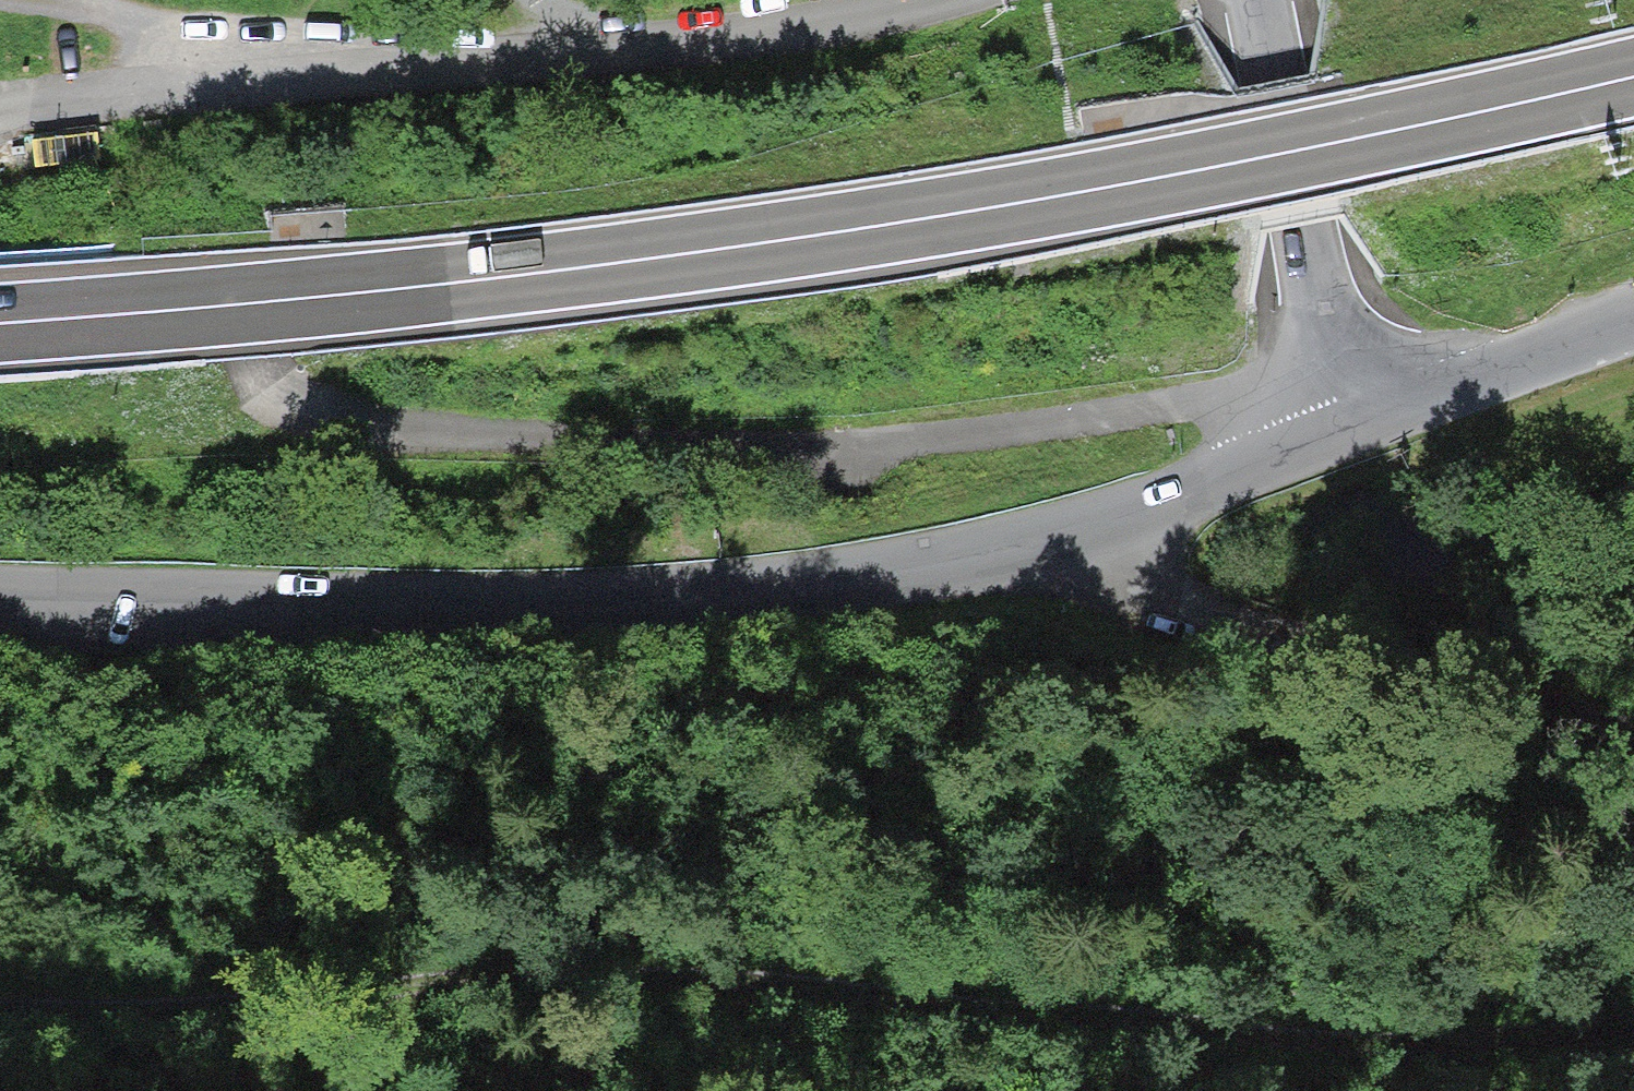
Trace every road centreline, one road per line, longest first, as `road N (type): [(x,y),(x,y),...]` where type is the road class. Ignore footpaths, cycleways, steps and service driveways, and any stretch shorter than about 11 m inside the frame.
road 1 (trunk): [(1633,81),(1177,178),(528,273),(0,320)]
road 2 (unclassified): [(1345,426),(1226,477),(1033,535),(697,591),(258,597),(0,584)]
road 3 (track): [(216,305),(265,383),(411,429),(780,450),(1082,416),(1324,355)]
road 4 (track): [(0,977),(246,997),(502,986),(654,942),(976,1012),(1108,1022)]
road 5 (track): [(1108,1022),(1326,1037),(1633,1024)]
road 6 (track): [(1181,592),(1451,678),(1633,724)]
road 7 (unclassified): [(1249,0),(1272,148),(1345,426)]
road 8 (unclassified): [(1633,320),(1345,426)]
road 9 (track): [(1033,535),(1181,592)]

